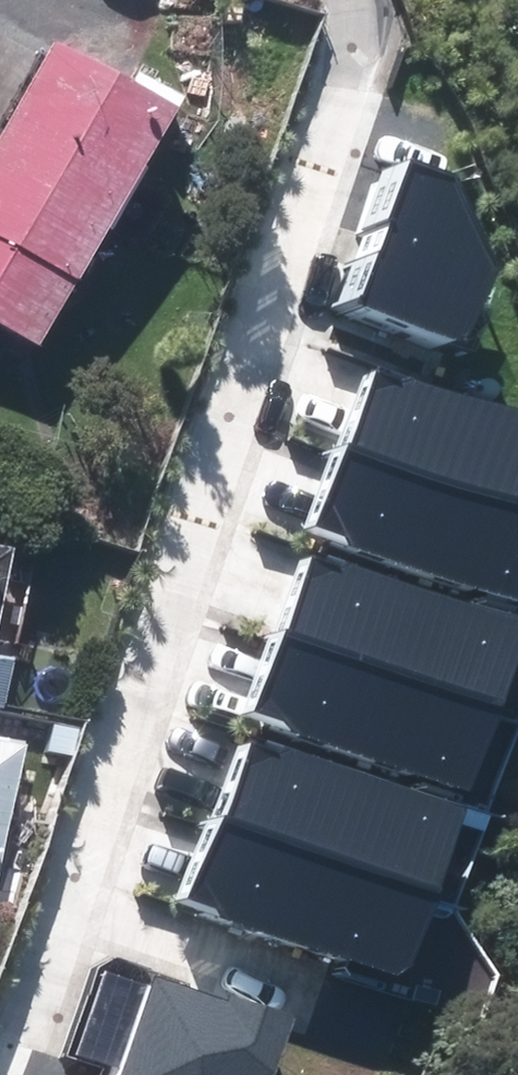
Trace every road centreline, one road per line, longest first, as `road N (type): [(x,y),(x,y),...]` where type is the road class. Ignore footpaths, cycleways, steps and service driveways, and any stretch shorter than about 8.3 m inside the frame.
road 1 (residential): [(12,1074),(329,145),(348,73),(352,0)]

